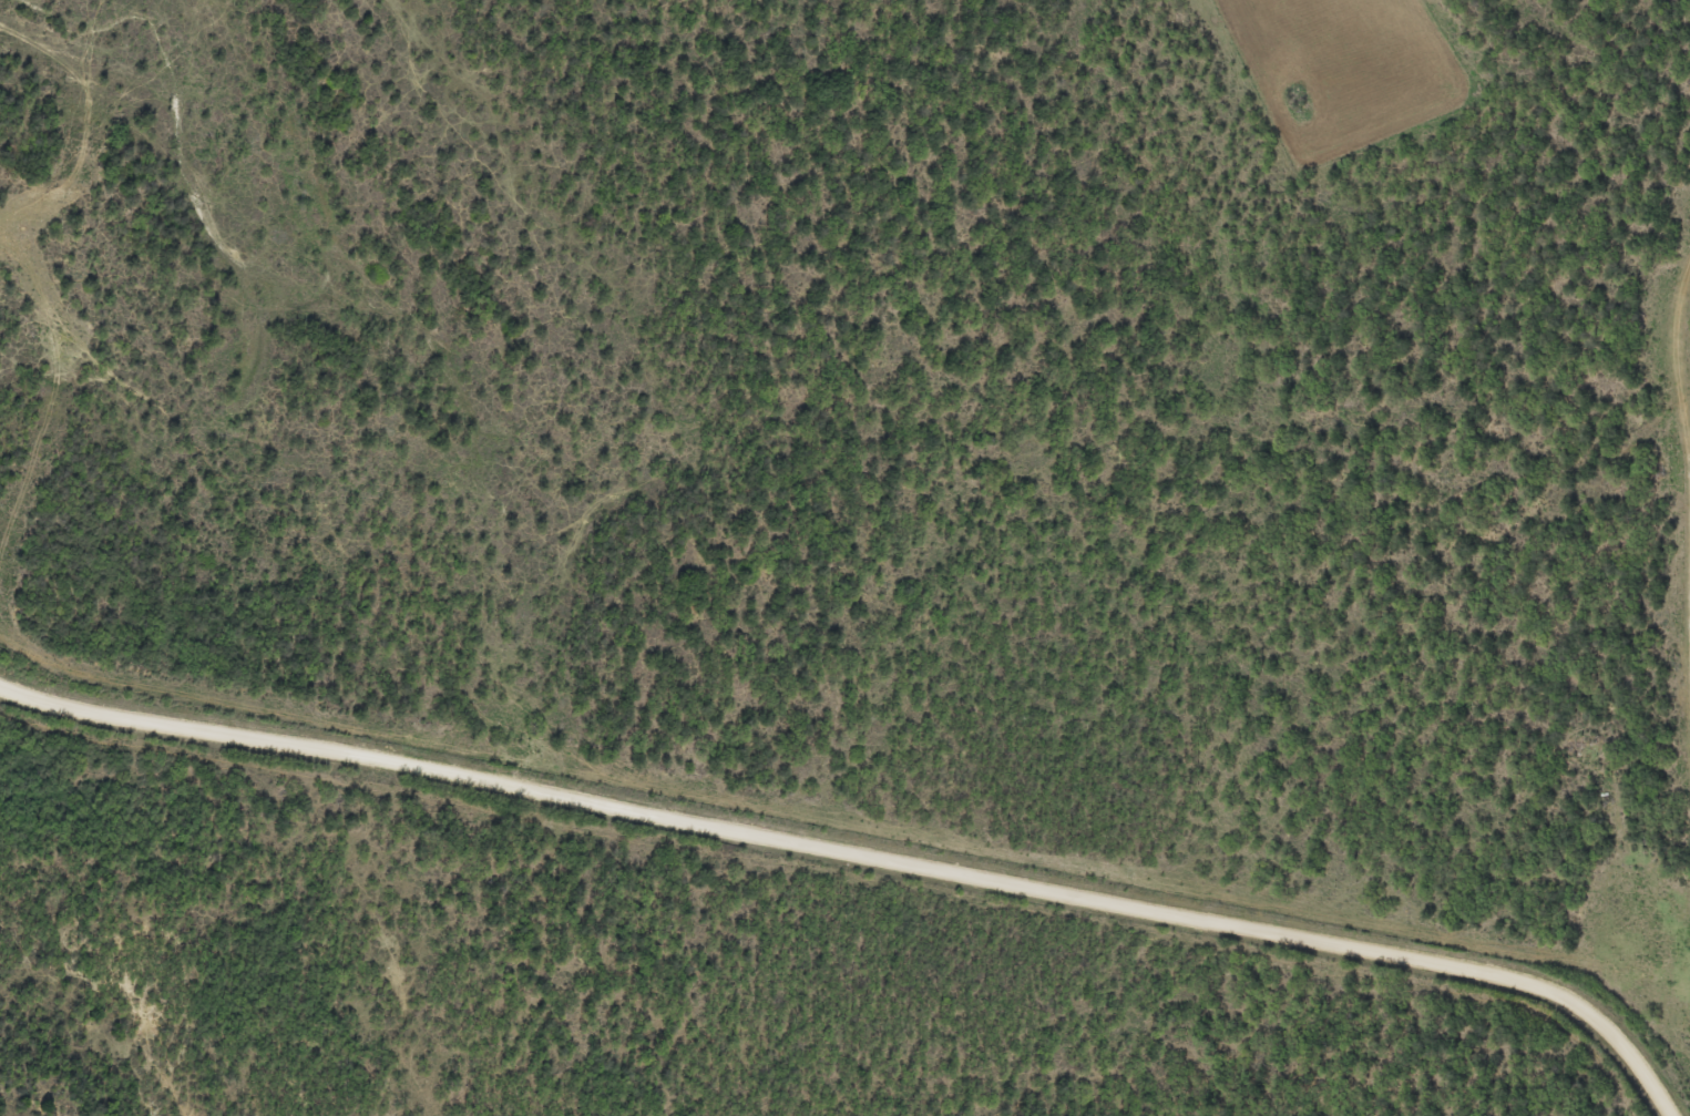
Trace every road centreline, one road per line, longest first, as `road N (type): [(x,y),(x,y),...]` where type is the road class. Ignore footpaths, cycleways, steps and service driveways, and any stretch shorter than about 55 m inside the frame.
road 1 (residential): [(0,688),(1547,987),(1616,1036),(1672,1115)]

